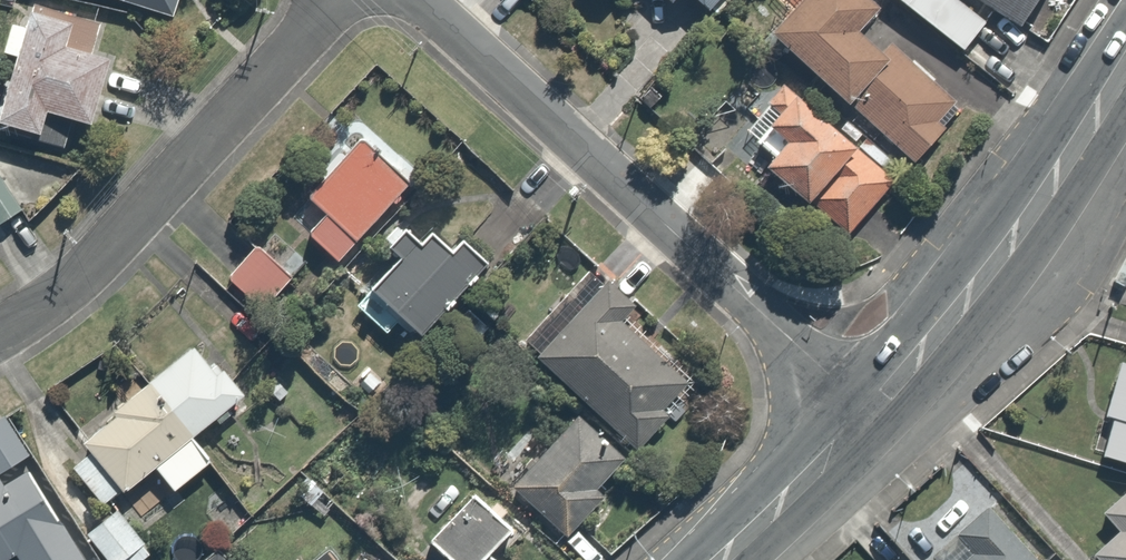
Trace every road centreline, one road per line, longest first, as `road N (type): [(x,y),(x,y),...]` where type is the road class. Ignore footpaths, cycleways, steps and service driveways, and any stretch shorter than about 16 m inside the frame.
road 1 (residential): [(871,412),(432,0)]
road 2 (residential): [(333,0),(81,275),(0,328)]
road 3 (secondary): [(1125,67),(990,270),(871,412)]
road 4 (secondary): [(871,412),(723,559)]

